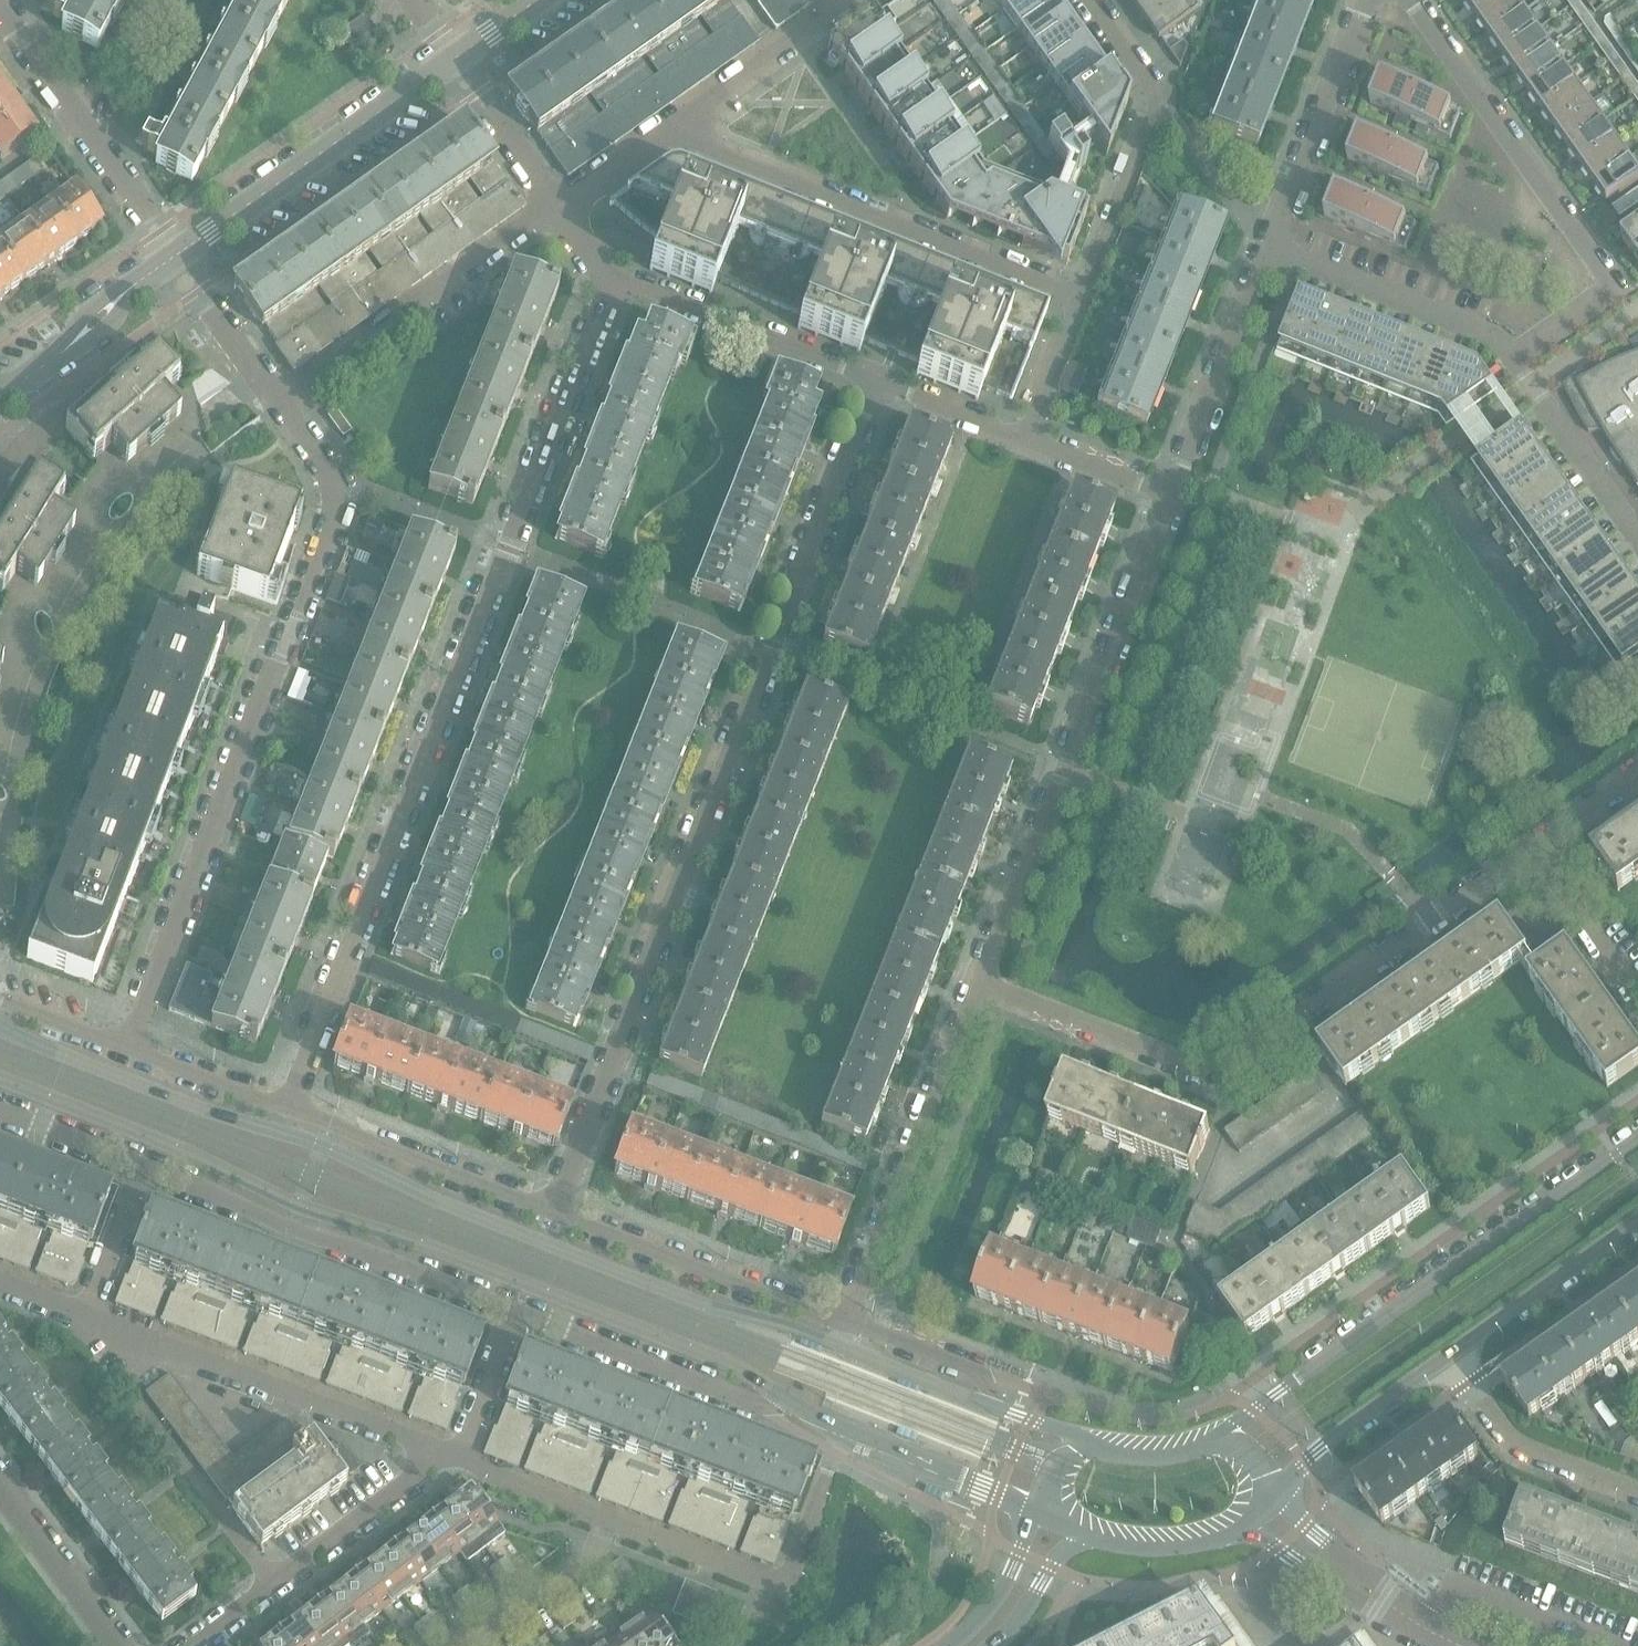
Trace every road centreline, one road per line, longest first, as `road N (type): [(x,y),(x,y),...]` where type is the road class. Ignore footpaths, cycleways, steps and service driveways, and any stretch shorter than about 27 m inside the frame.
road 1 (secondary): [(842,1347),(706,1306),(420,1194),(323,1146),(208,1112),(0,1024)]
road 2 (residential): [(289,1110),(611,277)]
road 3 (residential): [(555,1212),(877,382)]
road 4 (secondary): [(0,1078),(299,1206),(422,1243),(715,1357),(814,1420)]
road 5 (residential): [(980,982),(1210,1069),(1637,771)]
road 6 (residential): [(127,1048),(332,514),(336,492),(326,470),(277,401)]
road 7 (residential): [(450,1453),(786,1585),(849,1433)]
road 8 (residential): [(1173,497),(980,982)]
road 9 (secondary): [(1637,1137),(1216,1441)]
road 10 (residential): [(1270,247),(1490,335),(1637,537)]
road 11 (residential): [(695,114),(725,156),(1081,297)]
road 12 (residential): [(143,1167),(516,1313)]
road 13 (residential): [(86,1319),(450,1453)]
road 14 (residential): [(1407,0),(1633,313)]
road 15 (residential): [(980,982),(849,1324)]
road 16 (residential): [(173,257),(454,58)]
road 17 (residential): [(277,401),(559,206)]
road 18 (residential): [(1090,0),(1158,99),(1081,297)]
road 19 (residential): [(192,1645),(450,1453)]
road 20 (residential): [(516,1313),(755,1407),(814,1420)]
road 21 (residential): [(849,1324),(555,1212)]
road 22 (residential): [(173,257),(0,9)]
road 23 (residential): [(877,382),(611,277)]
road 24 (residential): [(555,1212),(289,1110)]
road 25 (residential): [(1270,247),(1173,497)]
road 26 (residential): [(1367,0),(1270,247)]
road 27 (residential): [(1450,1353),(1514,1447),(1637,1493)]
road 28 (secondary): [(1450,1353),(1637,1221)]
road 29 (secondary): [(1274,1496),(1340,1432),(1450,1353)]
road 30 (residential): [(0,396),(65,353),(173,257)]
road 31 (secondary): [(849,1433),(1040,1510)]
road 32 (residential): [(121,1645),(0,1483)]
road 33 (residential): [(695,114),(856,0)]
road 34 (residential): [(559,206),(454,58)]
road 35 (residential): [(277,401),(173,257)]
road 36 (residential): [(995,1407),(971,1370),(849,1324)]
road 37 (residential): [(289,1110),(127,1048)]
road 38 (secondary): [(1085,1537),(1177,1549),(1246,1527)]
road 39 (secondary): [(995,1407),(842,1347)]
road 40 (residential): [(559,206),(695,114)]
road 41 (residential): [(86,1319),(143,1167)]
road 42 (residential): [(1040,1510),(999,1592),(953,1645)]
road 43 (residential): [(1026,439),(877,382)]
road 44 (residential): [(1173,497),(1026,439)]
road 45 (residential): [(450,1453),(468,1439),(516,1313)]
road 46 (residential): [(1246,1527),(1334,1584),(1382,1600)]
road 47 (residential): [(0,1111),(143,1167)]
road 48 (residential): [(1081,297),(1026,439)]
road 49 (residential): [(1382,1600),(1274,1496)]
road 50 (residential): [(993,1645),(1085,1537)]
road 51 (residential): [(127,1048),(0,1001)]
road 52 (secondary): [(1216,1441),(1161,1458),(1098,1450)]

